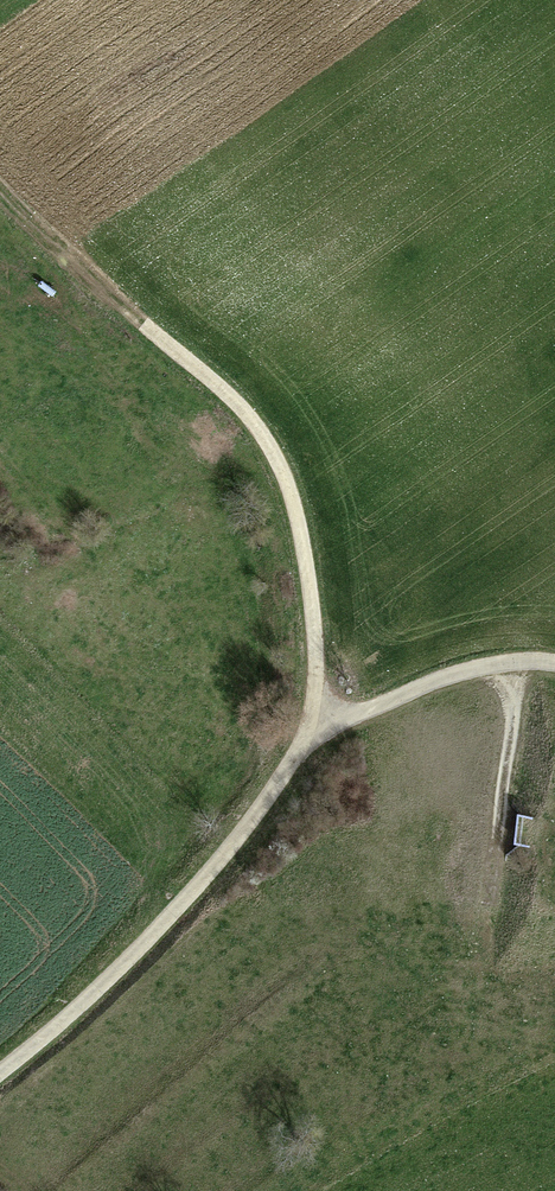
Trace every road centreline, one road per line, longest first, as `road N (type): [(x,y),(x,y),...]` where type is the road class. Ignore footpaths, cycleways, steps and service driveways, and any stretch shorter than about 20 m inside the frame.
road 1 (track): [(0,1071),(59,1025),(239,840),(313,726)]
road 2 (track): [(266,437),(0,192)]
road 3 (track): [(266,437),(294,501),(311,590),(313,726)]
road 4 (track): [(313,726),(500,662),(554,662)]

